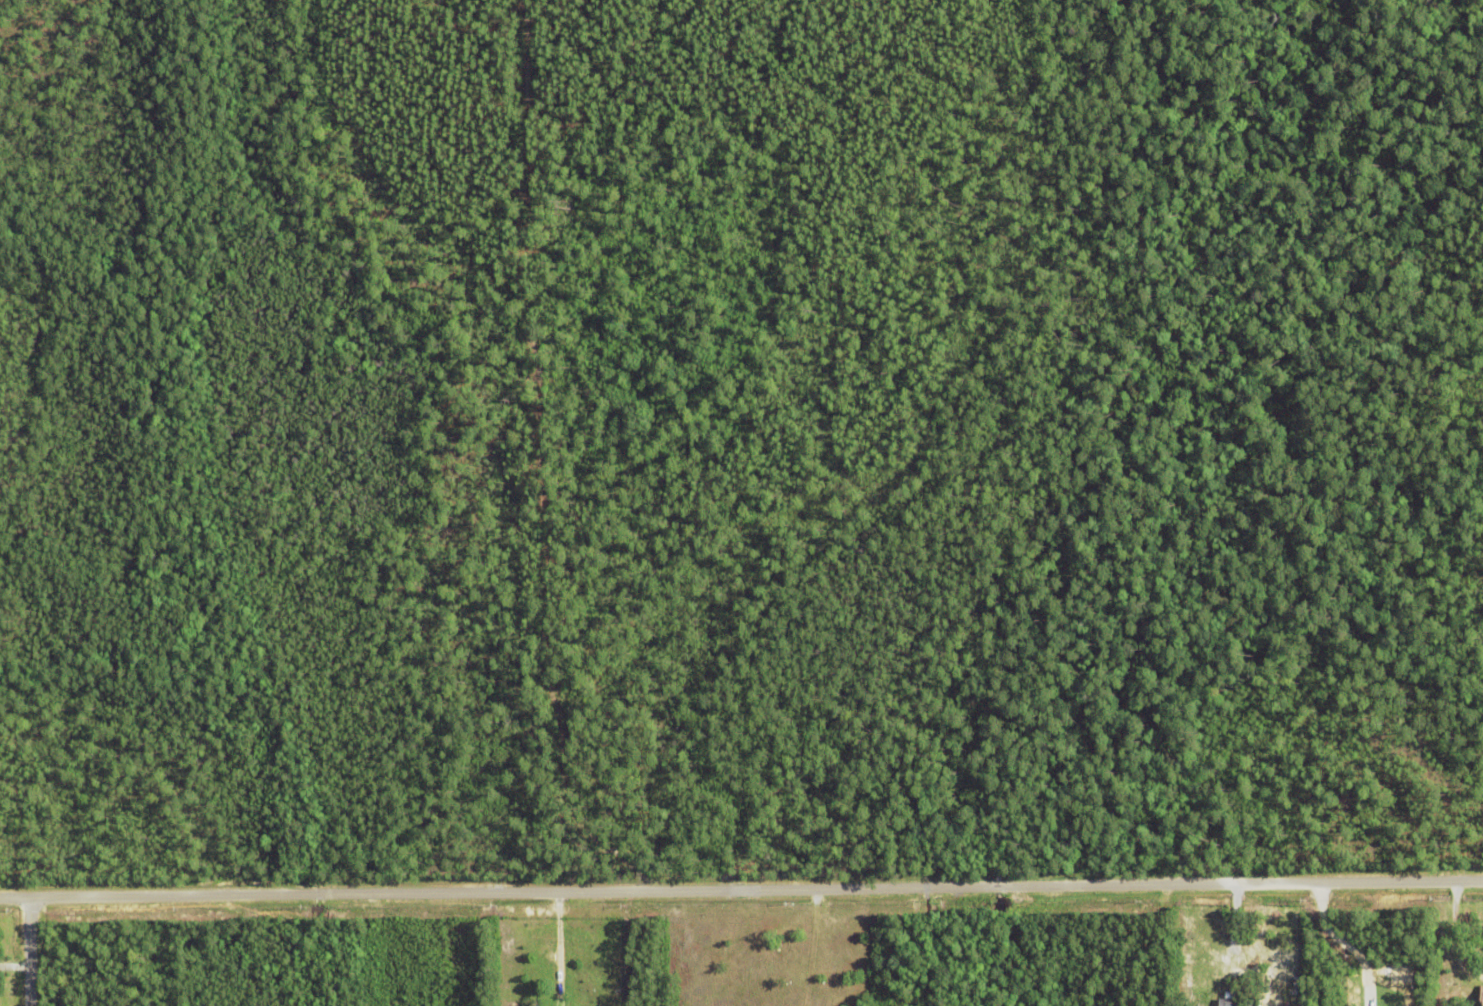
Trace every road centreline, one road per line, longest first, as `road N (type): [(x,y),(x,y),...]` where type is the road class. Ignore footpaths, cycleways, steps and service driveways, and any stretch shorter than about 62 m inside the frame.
road 1 (residential): [(0,898),(1482,882)]
road 2 (track): [(651,891),(570,806),(561,763),(532,430),(530,0)]

